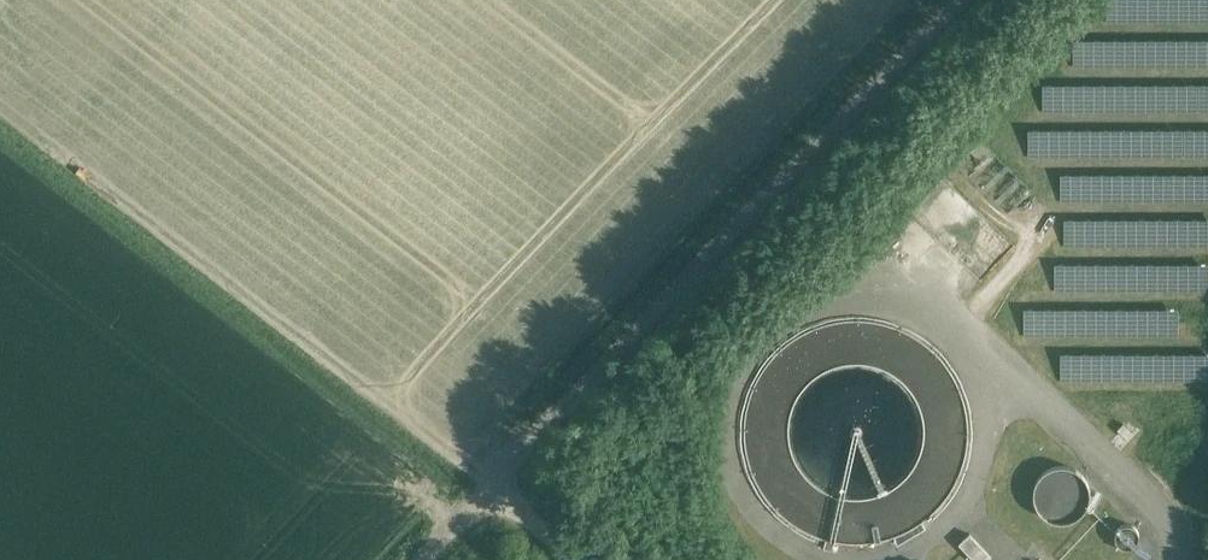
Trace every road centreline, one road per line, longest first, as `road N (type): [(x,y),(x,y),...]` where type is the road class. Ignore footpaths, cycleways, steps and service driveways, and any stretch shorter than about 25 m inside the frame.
road 1 (unclassified): [(417,559),(956,0)]

